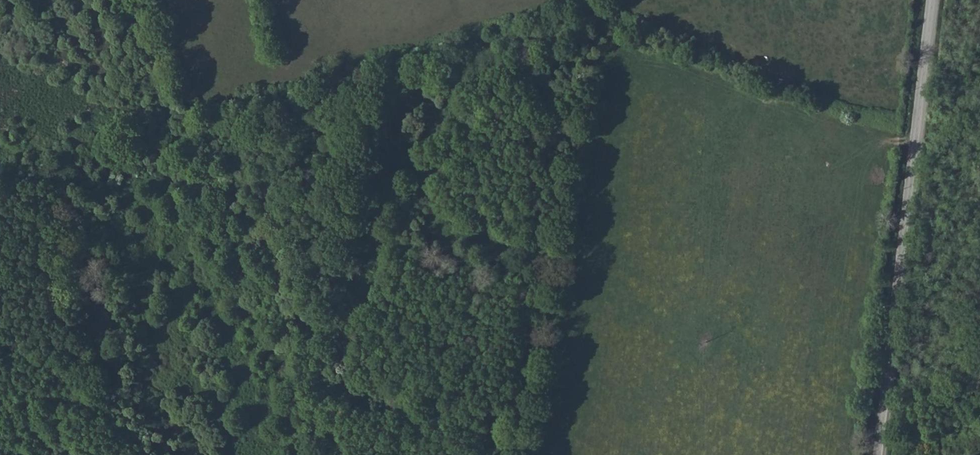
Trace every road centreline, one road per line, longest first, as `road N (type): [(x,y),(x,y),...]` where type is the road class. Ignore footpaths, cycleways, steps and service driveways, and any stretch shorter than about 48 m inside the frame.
road 1 (tertiary): [(880,454),(933,0)]

